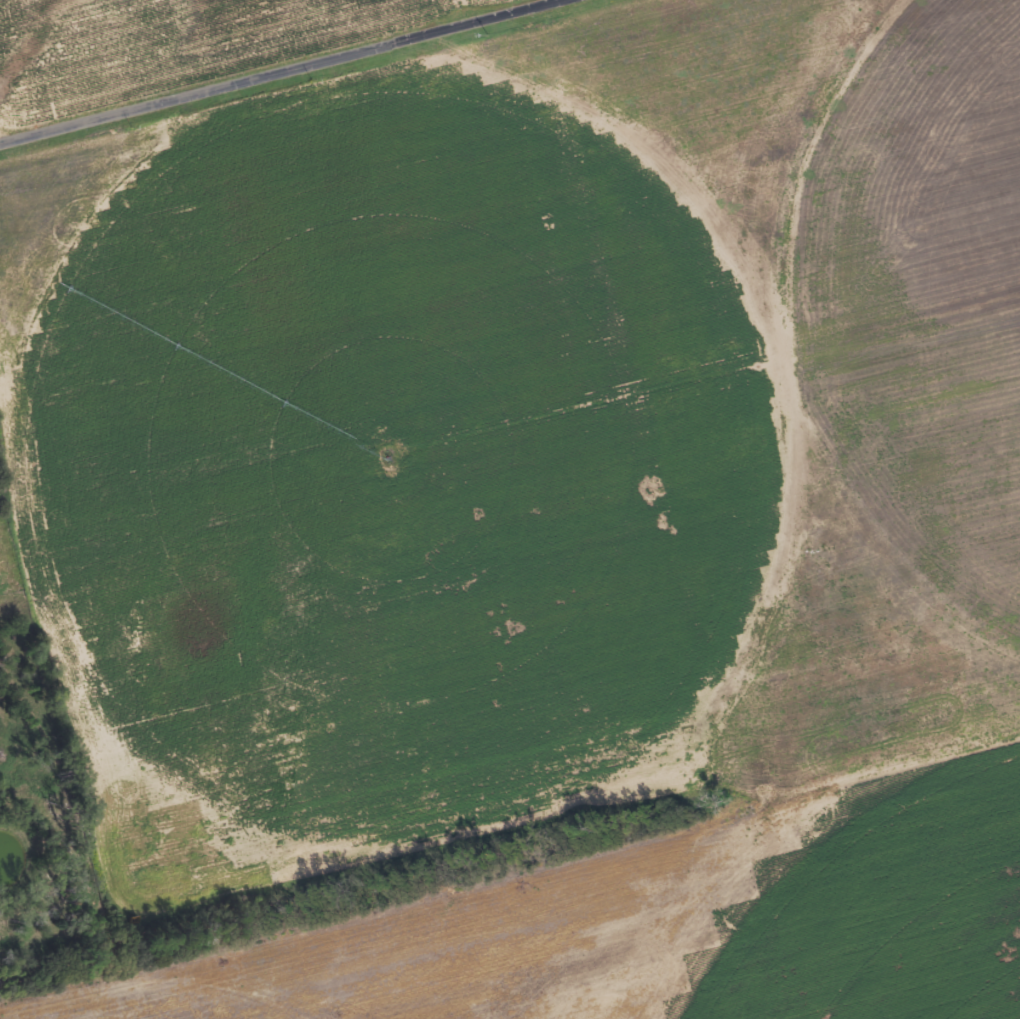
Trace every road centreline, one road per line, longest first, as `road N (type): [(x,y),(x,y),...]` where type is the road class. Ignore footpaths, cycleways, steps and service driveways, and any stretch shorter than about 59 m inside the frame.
road 1 (residential): [(0,142),(559,0)]

